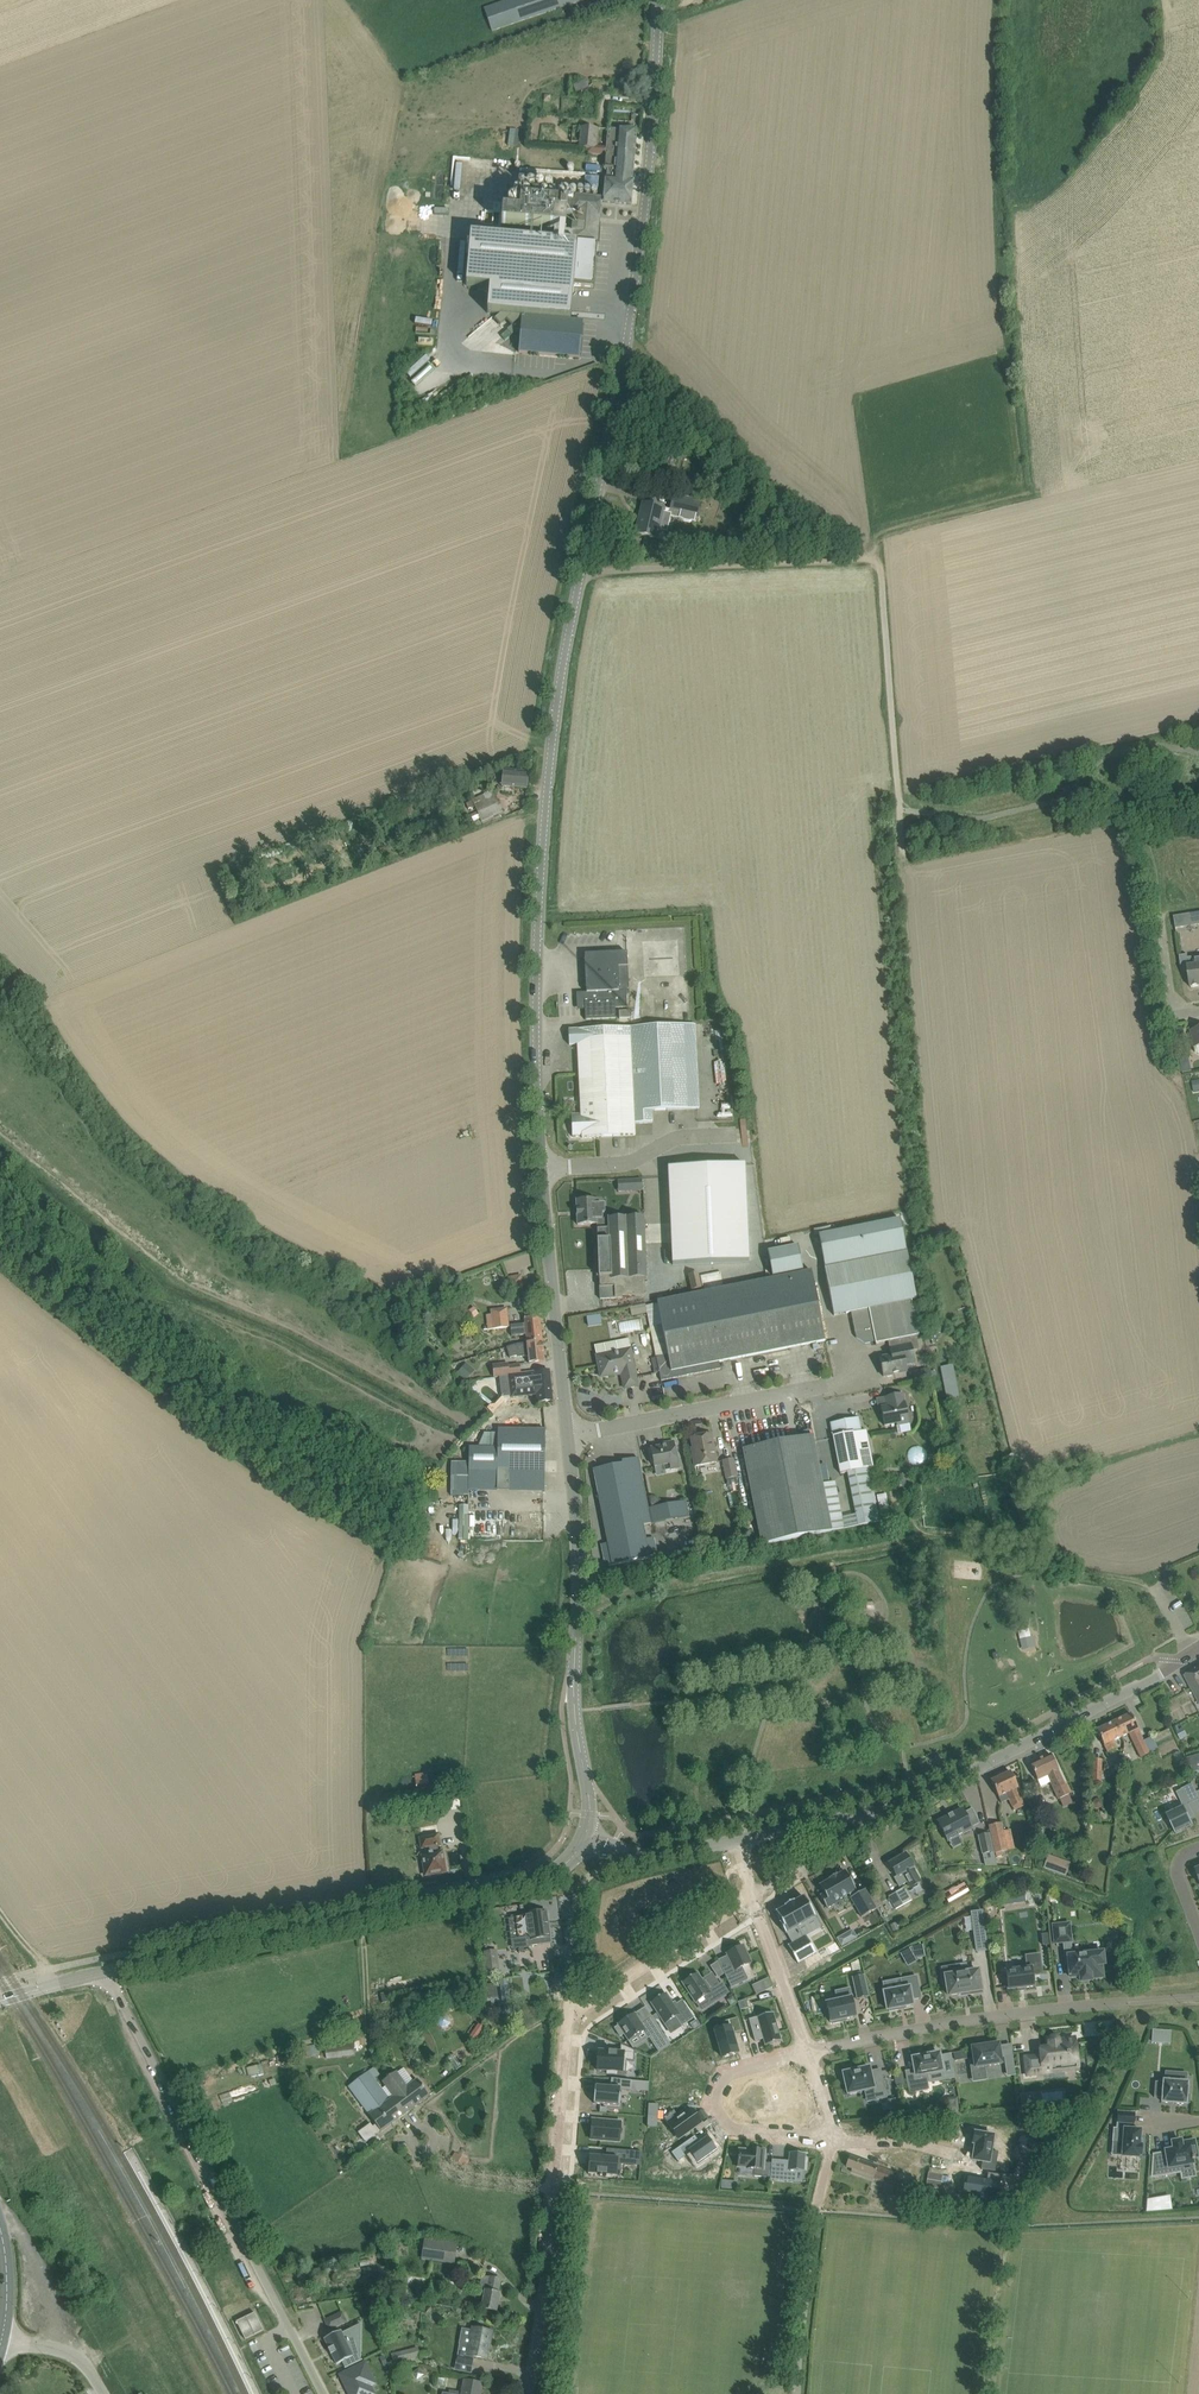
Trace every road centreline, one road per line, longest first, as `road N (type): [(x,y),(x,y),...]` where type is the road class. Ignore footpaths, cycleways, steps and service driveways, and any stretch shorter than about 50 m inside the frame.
road 1 (tertiary): [(540,1168),(537,904),(548,774),(580,573)]
road 2 (unclassified): [(902,851),(881,565),(867,555),(580,573)]
road 3 (tertiary): [(580,573),(639,266),(658,0)]
road 4 (tertiary): [(736,1840),(891,1809),(1161,1674),(1198,1646)]
road 5 (tertiary): [(105,1973),(530,1883),(556,1872),(582,1844)]
road 6 (unclassified): [(323,2393),(105,1973)]
road 7 (tertiary): [(588,1830),(575,1710),(578,1609),(567,1437)]
road 8 (tertiary): [(527,2393),(555,2191),(566,2016)]
road 9 (residential): [(1129,2002),(908,2033),(810,2057)]
road 10 (unclassified): [(567,1437),(835,1385)]
road 11 (tertiary): [(567,1437),(540,1168)]
road 12 (residential): [(810,2057),(733,2076),(716,2107),(731,2131),(832,2141)]
road 13 (tertiary): [(566,2016),(750,1896)]
road 14 (unclassified): [(540,1168),(630,1163),(678,1137),(738,1135)]
road 15 (residential): [(799,2393),(819,2211)]
road 16 (residential): [(810,2057),(750,1896)]
road 17 (residential): [(956,2158),(919,2146),(832,2141)]

